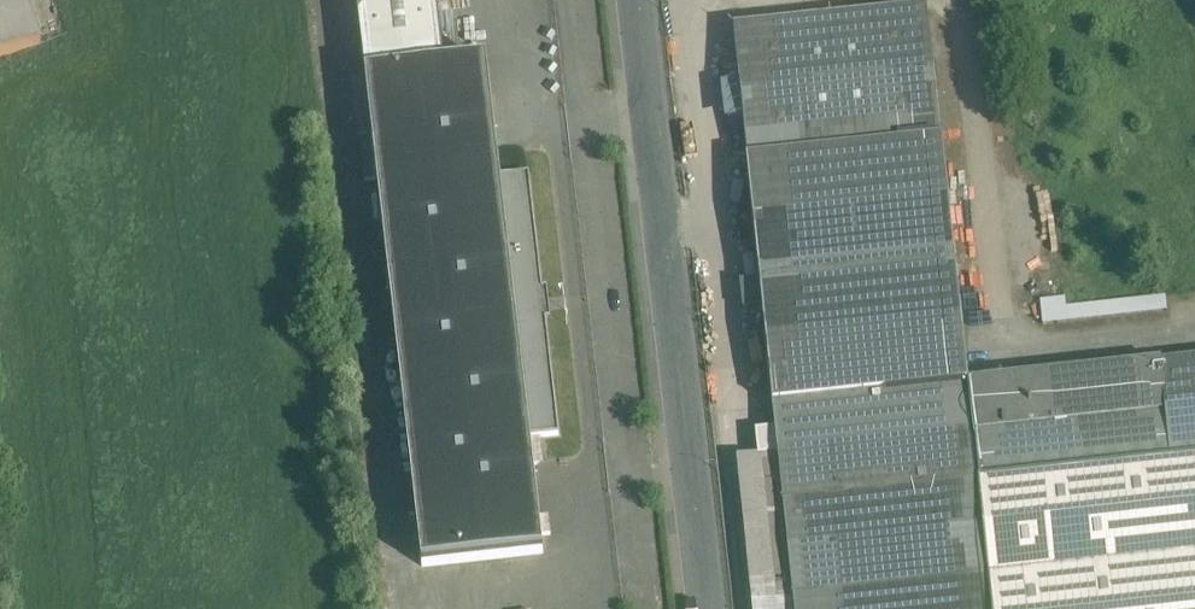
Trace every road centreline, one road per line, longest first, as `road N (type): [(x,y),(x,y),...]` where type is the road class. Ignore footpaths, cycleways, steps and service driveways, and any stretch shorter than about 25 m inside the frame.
road 1 (residential): [(706,608),(639,0)]

